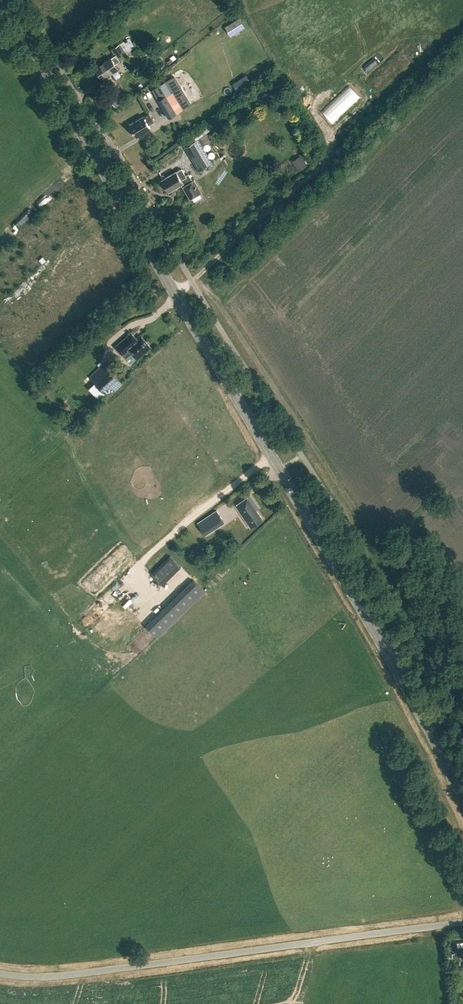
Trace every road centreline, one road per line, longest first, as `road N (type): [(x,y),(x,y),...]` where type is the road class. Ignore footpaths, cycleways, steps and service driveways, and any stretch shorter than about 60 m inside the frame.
road 1 (tertiary): [(462,802),(359,604),(7,0)]
road 2 (unclassified): [(462,921),(58,976),(0,973)]
road 3 (track): [(172,288),(334,151),(333,136)]

